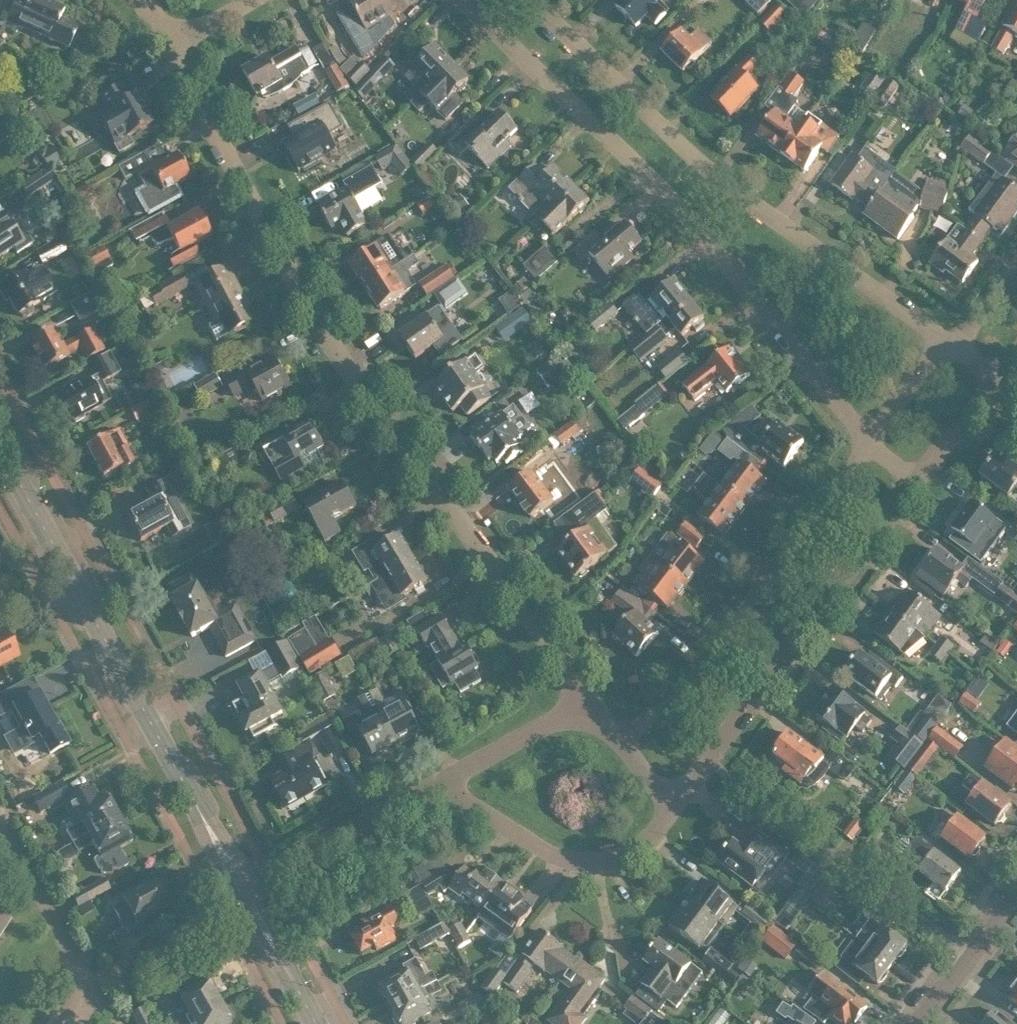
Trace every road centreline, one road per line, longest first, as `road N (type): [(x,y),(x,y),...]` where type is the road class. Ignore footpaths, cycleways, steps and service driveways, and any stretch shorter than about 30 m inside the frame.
road 1 (residential): [(582,696),(311,307),(171,46)]
road 2 (residential): [(862,444),(707,241),(467,0)]
road 3 (residential): [(940,352),(704,163),(528,0)]
road 4 (tertiary): [(243,886),(0,452)]
road 5 (residential): [(674,804),(905,488)]
road 6 (residential): [(622,740),(745,600),(862,444)]
road 7 (residential): [(674,804),(632,851),(581,871),(542,865),(435,790)]
road 8 (residential): [(243,886),(435,790)]
road 9 (residential): [(435,790),(582,696)]
road 10 (residential): [(915,1023),(1016,889)]
road 11 (tertiary): [(317,1023),(243,886)]
road 12 (residential): [(905,488),(998,377)]
road 13 (residential): [(862,444),(940,352)]

